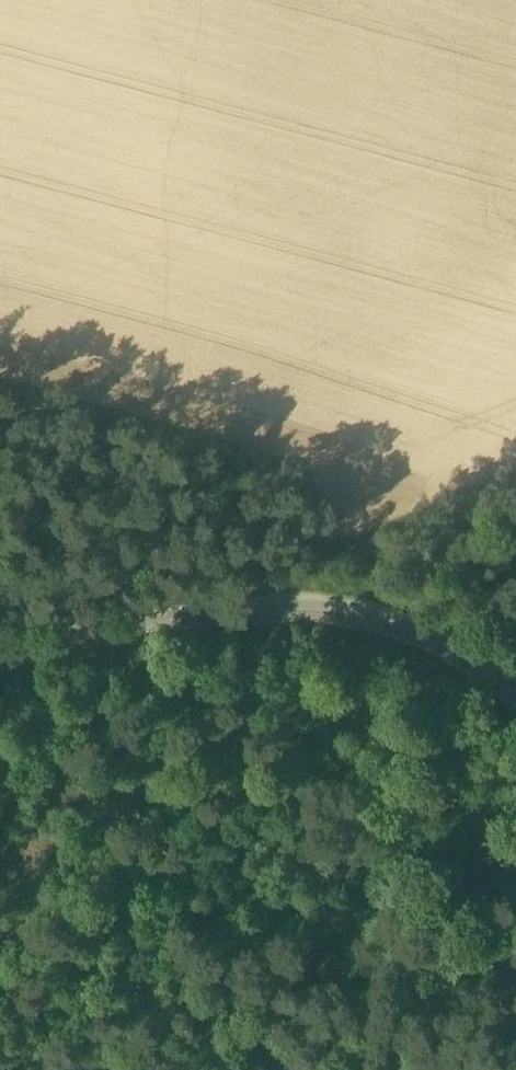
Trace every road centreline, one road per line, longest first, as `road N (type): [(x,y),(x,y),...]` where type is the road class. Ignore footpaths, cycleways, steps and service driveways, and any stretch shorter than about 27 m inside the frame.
road 1 (tertiary): [(515,693),(433,634),(362,605),(291,591),(242,592),(0,639)]

